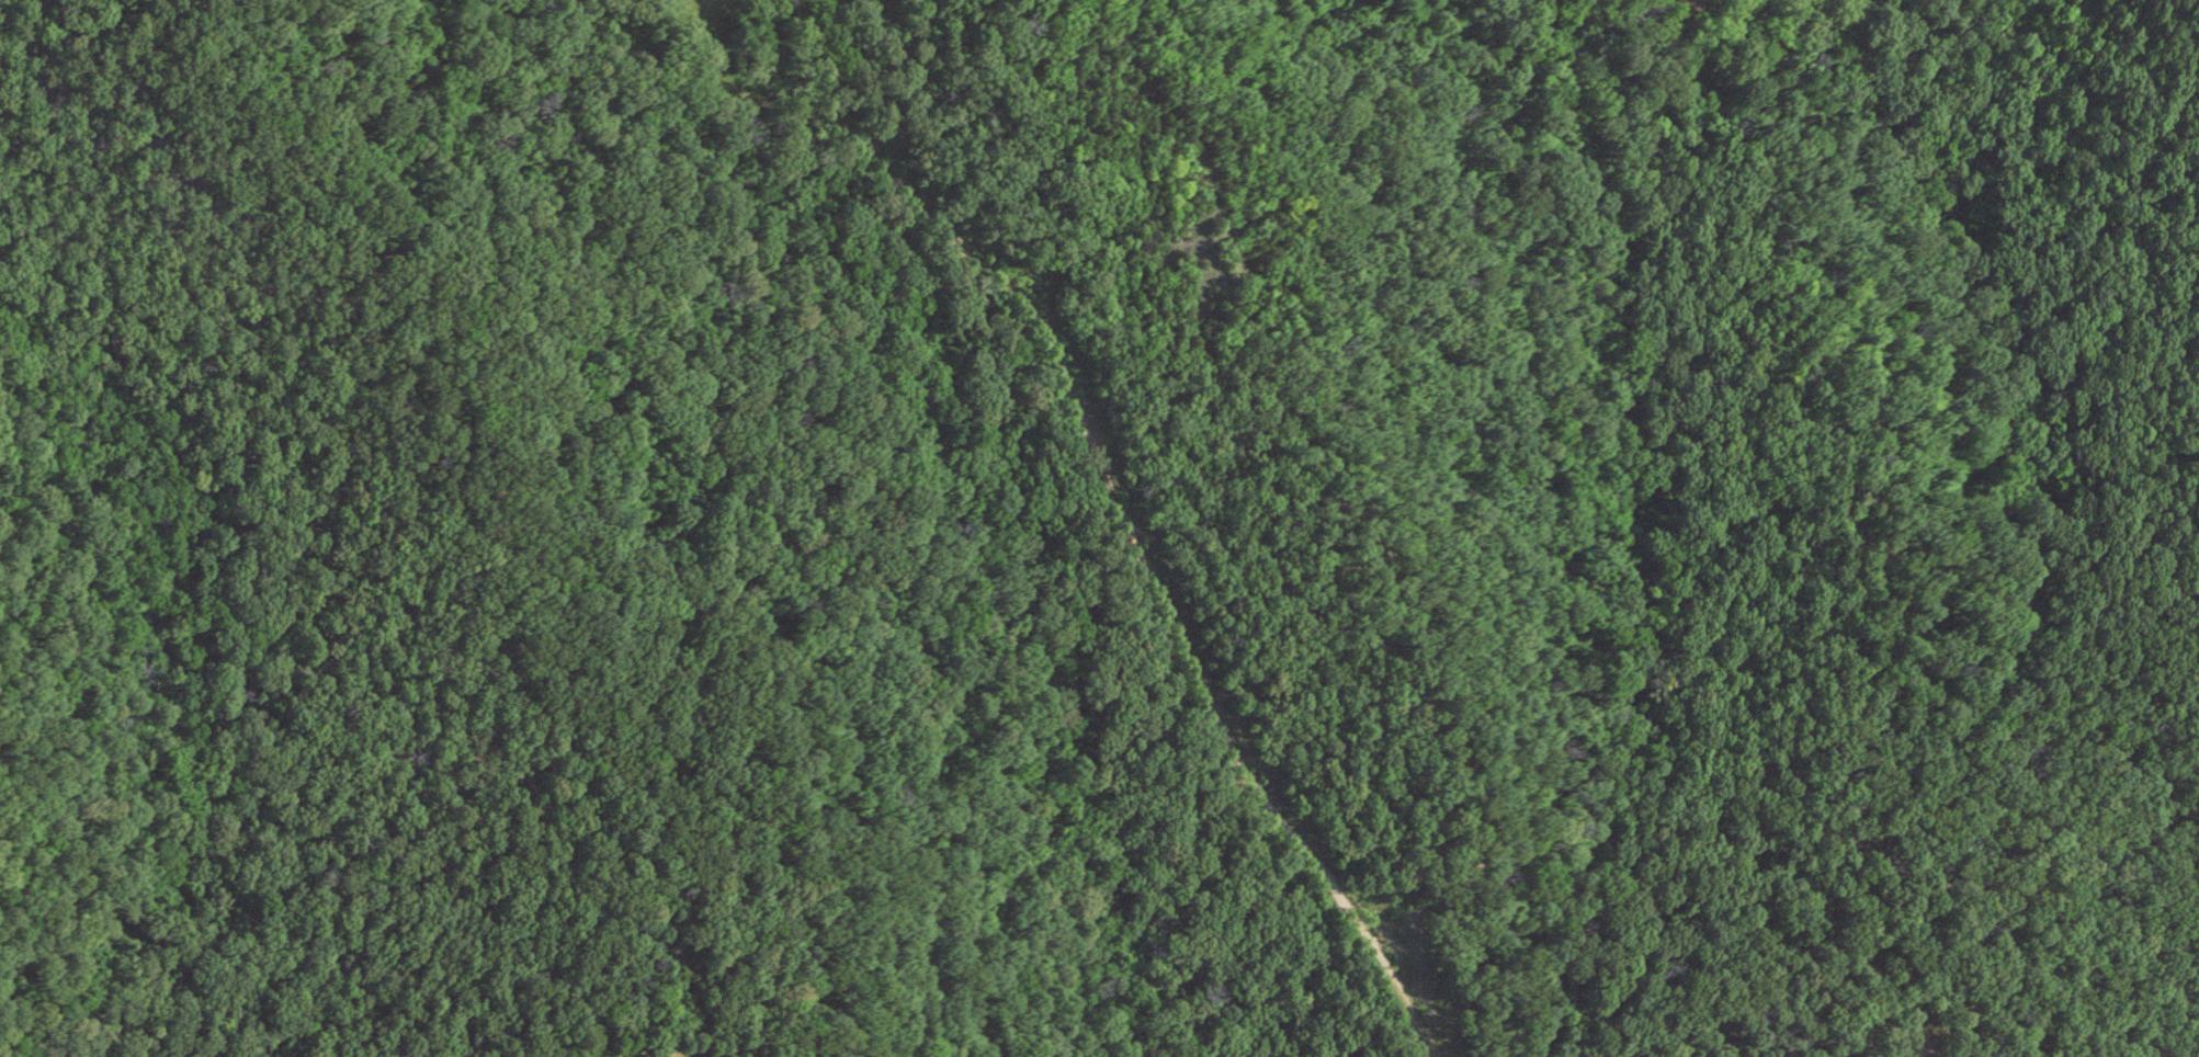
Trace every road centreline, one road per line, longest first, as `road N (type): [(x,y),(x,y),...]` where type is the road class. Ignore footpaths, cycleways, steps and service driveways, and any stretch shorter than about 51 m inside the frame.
road 1 (residential): [(661,0),(736,83),(853,148),(1052,312),(1101,409),(1171,587),(1234,705),(1375,914),(1458,1056)]

